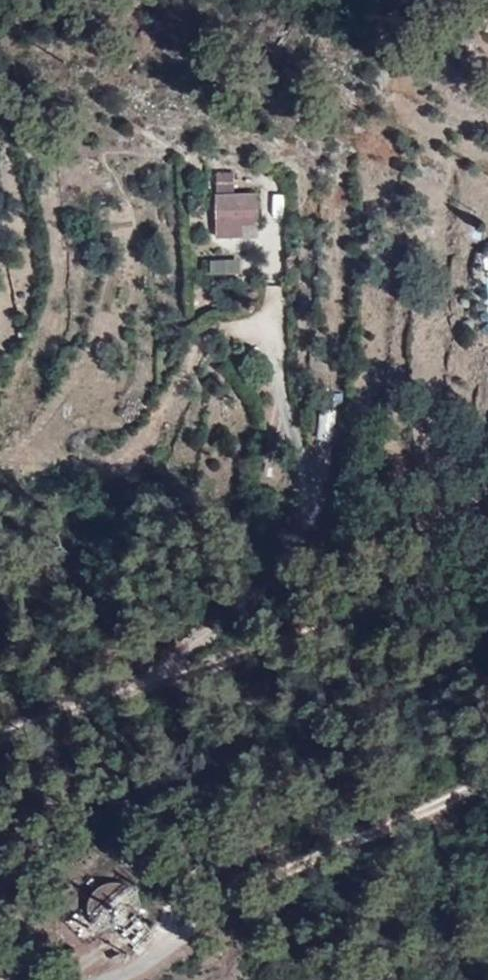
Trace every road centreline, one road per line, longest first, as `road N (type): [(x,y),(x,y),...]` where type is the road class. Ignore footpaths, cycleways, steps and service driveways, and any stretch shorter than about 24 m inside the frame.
road 1 (unclassified): [(487,780),(198,917)]

